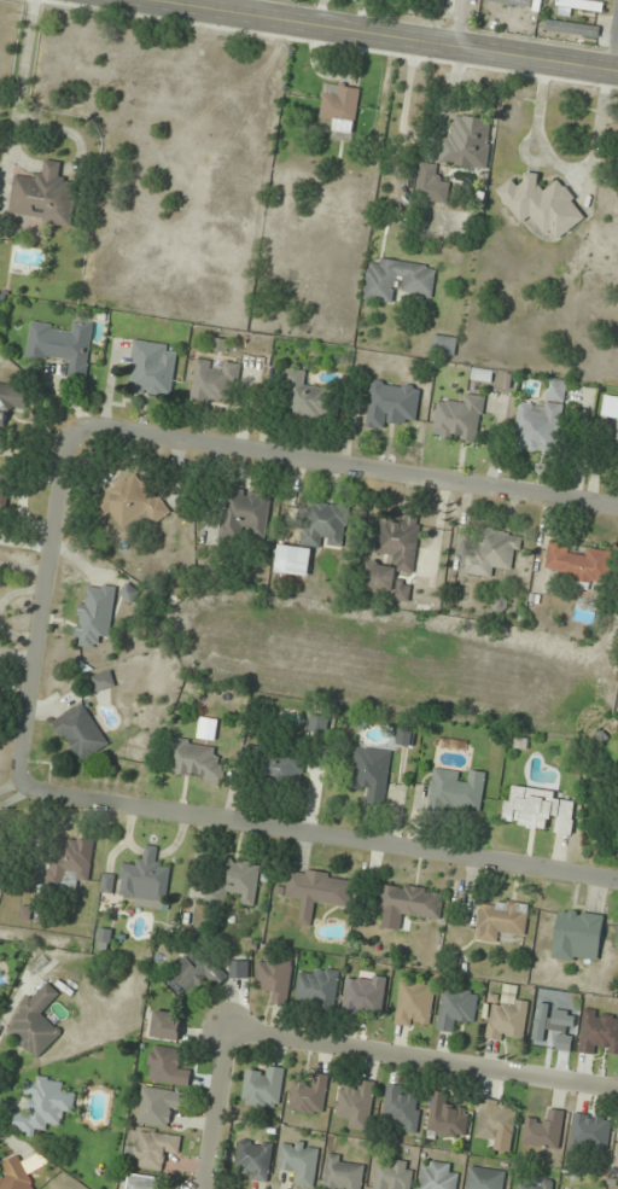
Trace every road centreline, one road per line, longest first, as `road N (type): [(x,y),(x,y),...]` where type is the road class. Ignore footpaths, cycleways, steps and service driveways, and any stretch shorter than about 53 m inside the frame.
road 1 (residential): [(617,881),(35,793),(18,780)]
road 2 (residential): [(617,504),(99,421),(75,429)]
road 3 (secondary): [(175,0),(608,70)]
road 4 (residential): [(223,1024),(617,1088)]
road 5 (residential): [(75,429),(62,441),(18,780)]
road 6 (residential): [(197,1188),(223,1024)]

